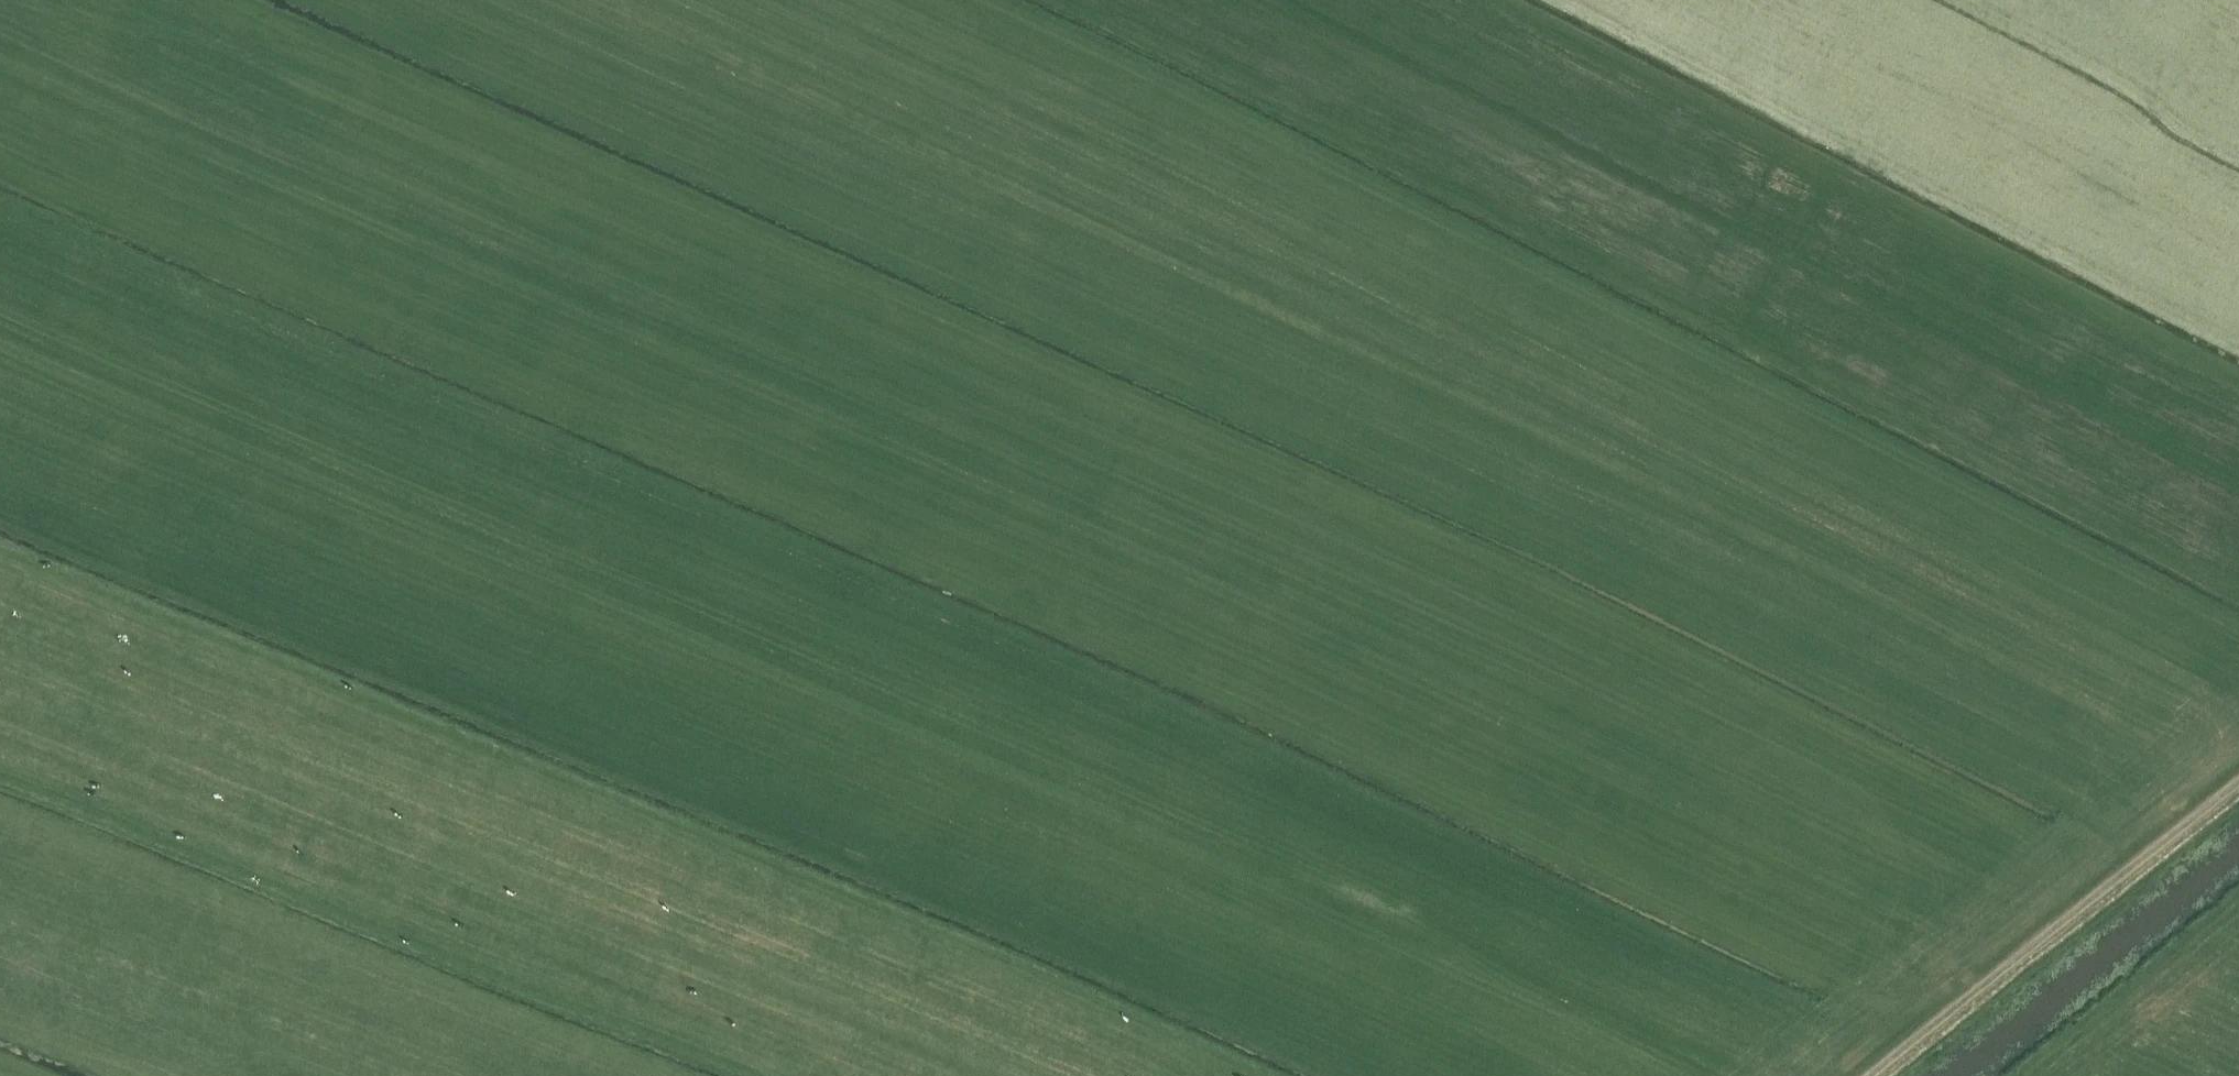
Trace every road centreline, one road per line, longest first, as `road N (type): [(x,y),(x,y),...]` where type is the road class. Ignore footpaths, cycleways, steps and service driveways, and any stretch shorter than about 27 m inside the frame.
road 1 (track): [(1867,1075),(2238,782)]

